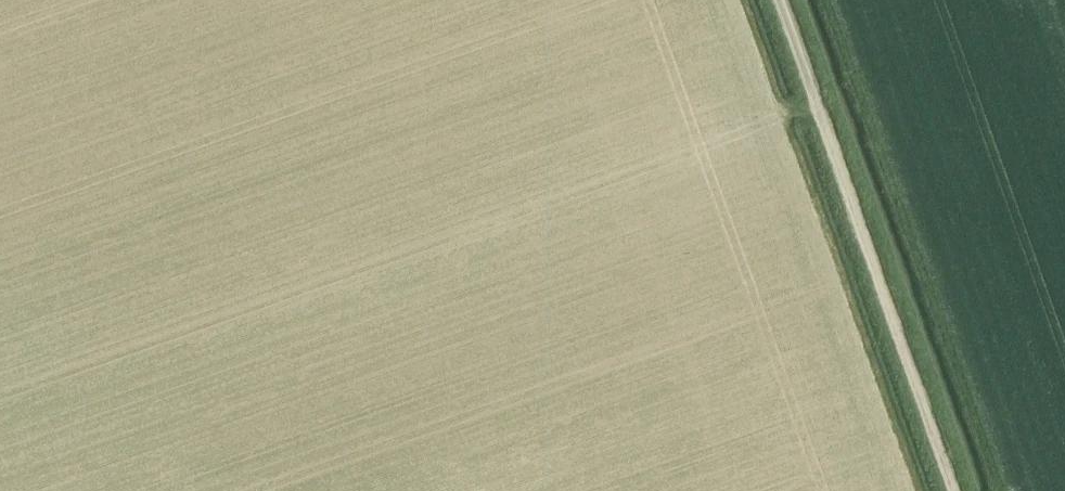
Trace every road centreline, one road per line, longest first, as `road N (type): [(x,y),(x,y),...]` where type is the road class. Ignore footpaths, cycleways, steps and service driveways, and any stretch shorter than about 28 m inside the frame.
road 1 (track): [(956,490),(782,0)]

